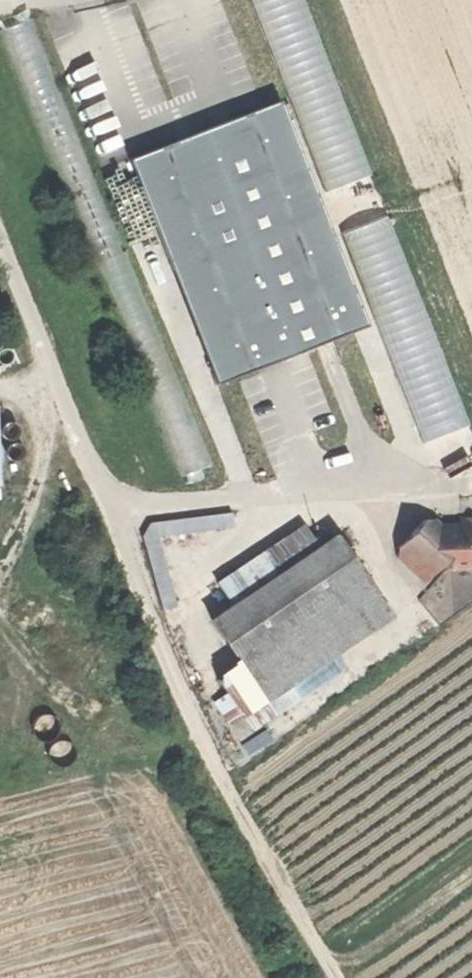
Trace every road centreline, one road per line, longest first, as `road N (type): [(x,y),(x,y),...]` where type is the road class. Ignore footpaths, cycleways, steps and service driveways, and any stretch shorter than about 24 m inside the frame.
road 1 (track): [(202,748),(338,977)]

